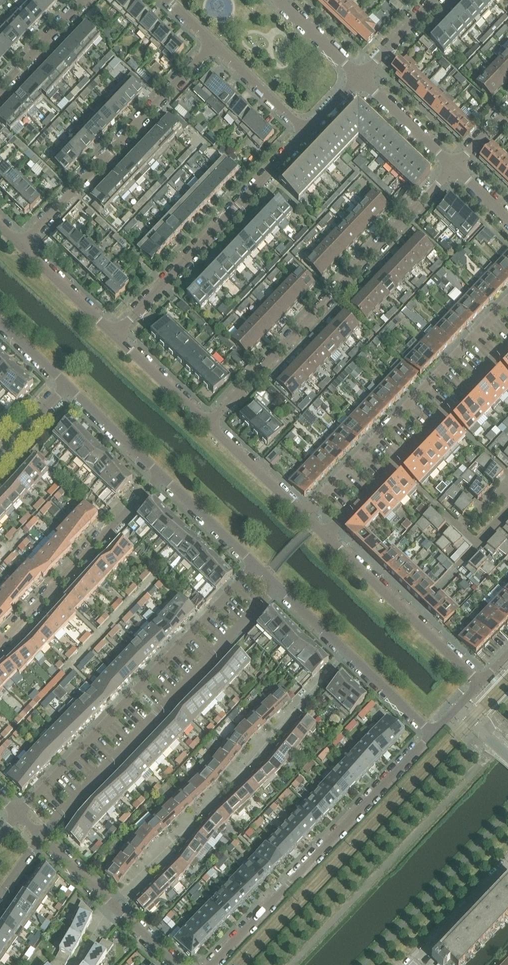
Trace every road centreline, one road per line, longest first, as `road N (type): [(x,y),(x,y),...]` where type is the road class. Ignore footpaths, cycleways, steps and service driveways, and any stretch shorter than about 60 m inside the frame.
road 1 (residential): [(209,426),(456,167)]
road 2 (residential): [(114,907),(348,653)]
road 3 (residential): [(42,838),(278,586)]
road 4 (residential): [(257,566),(18,815)]
road 5 (residential): [(433,732),(213,964)]
road 6 (residential): [(507,300),(303,515)]
road 7 (residential): [(115,337),(307,134)]
road 8 (residential): [(212,44),(22,247)]
road 9 (residential): [(326,537),(507,347)]
road 10 (residential): [(162,475),(0,645)]
road 11 (residential): [(481,684),(326,537)]
road 12 (residential): [(412,964),(507,865)]
road 13 (residential): [(162,475),(257,566)]
road 14 (residential): [(67,385),(162,475)]
road 15 (residential): [(307,134),(212,44)]
road 16 (residential): [(456,167),(361,78)]
road 17 (residential): [(303,515),(209,426)]
road 18 (residential): [(209,426),(115,337)]
road 19 (residential): [(115,337),(22,247)]
road 20 (residential): [(0,88),(84,0)]

